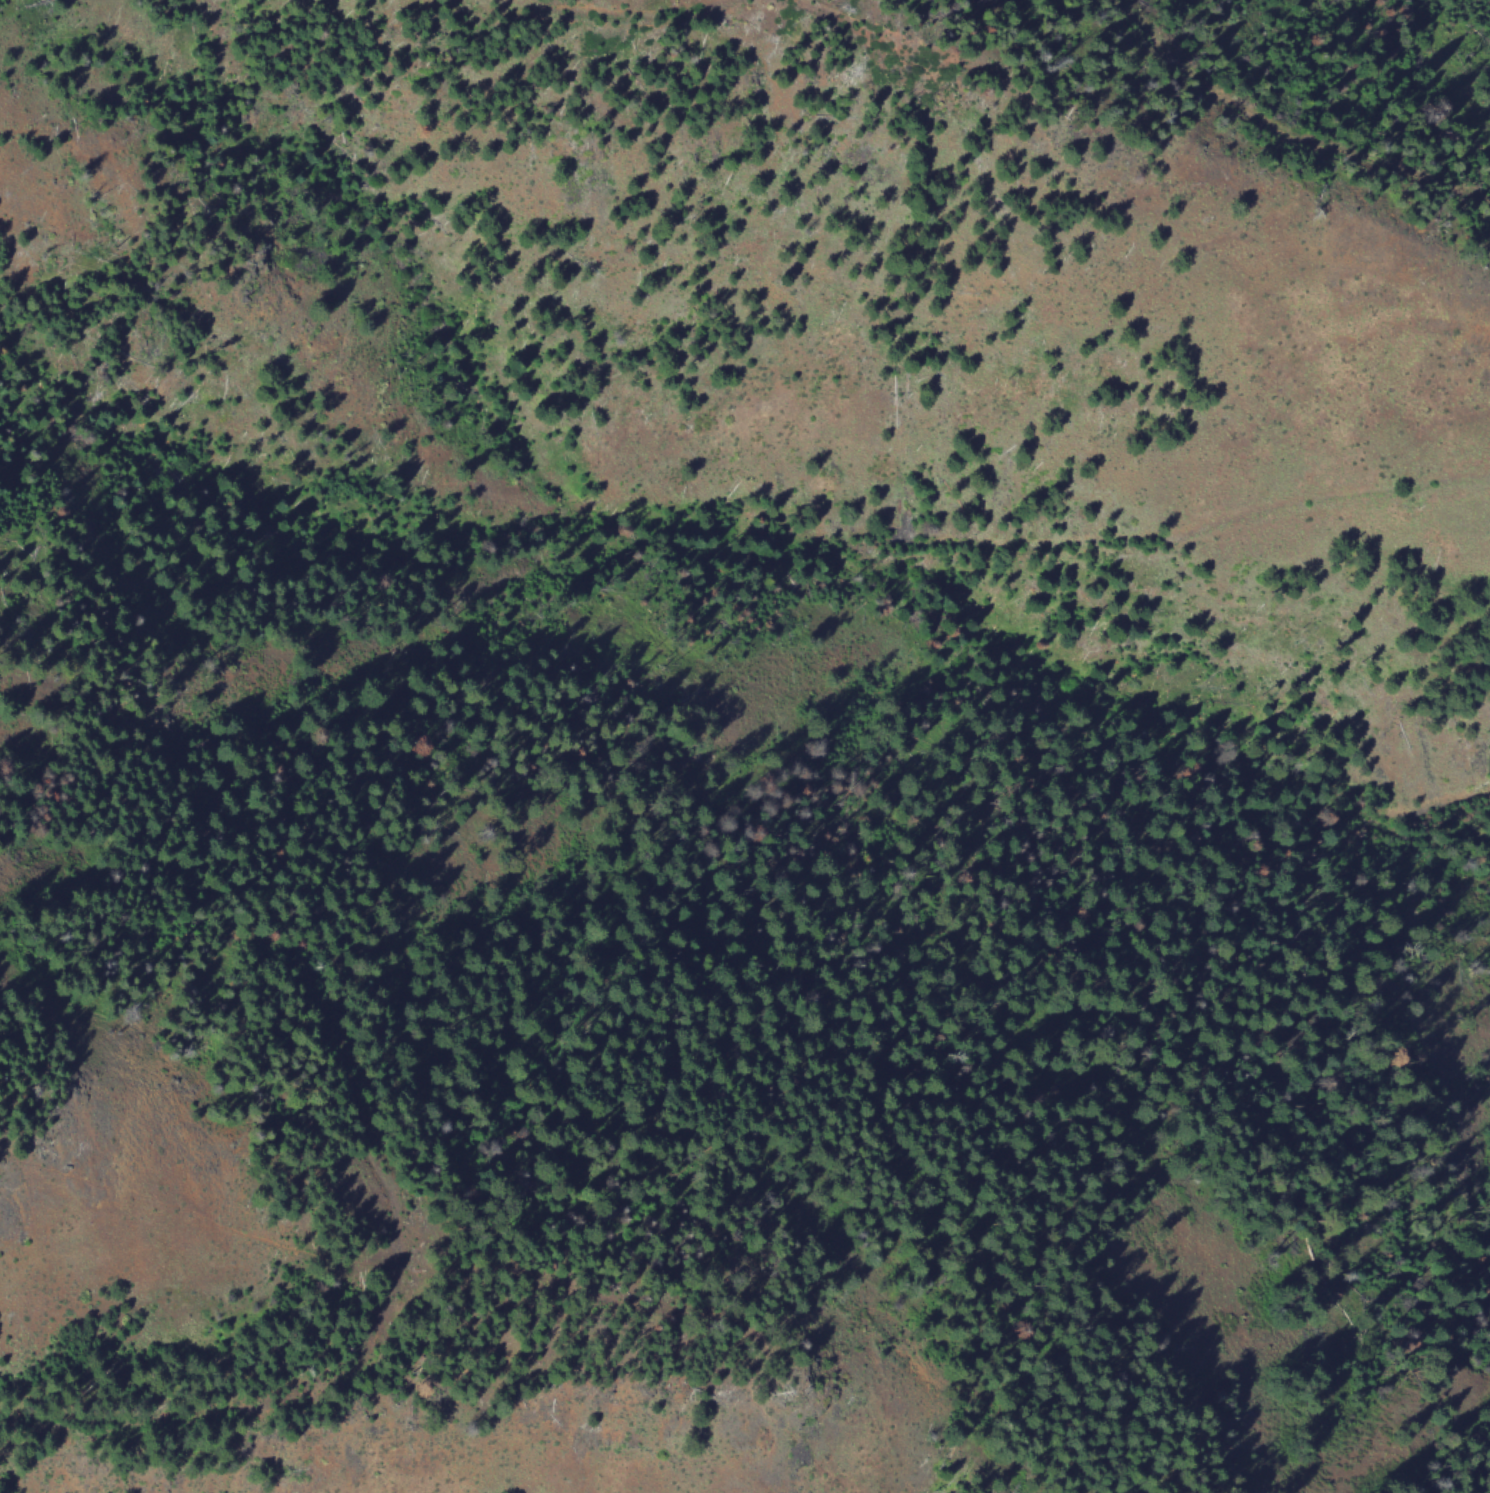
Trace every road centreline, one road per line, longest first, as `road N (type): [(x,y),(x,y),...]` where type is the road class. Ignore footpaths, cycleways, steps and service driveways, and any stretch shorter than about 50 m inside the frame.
road 1 (residential): [(0,1469),(74,1469),(298,1421),(353,1360),(347,1238)]

